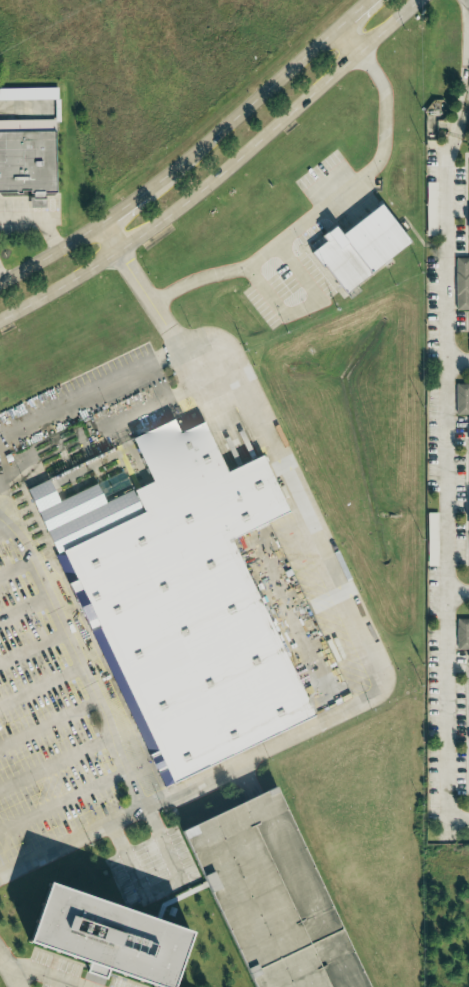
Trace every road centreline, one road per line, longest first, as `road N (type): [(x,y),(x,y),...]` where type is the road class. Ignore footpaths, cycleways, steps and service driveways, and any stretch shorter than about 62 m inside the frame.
road 1 (secondary): [(0,319),(188,201),(417,0)]
road 2 (secondary): [(370,0),(152,187)]

